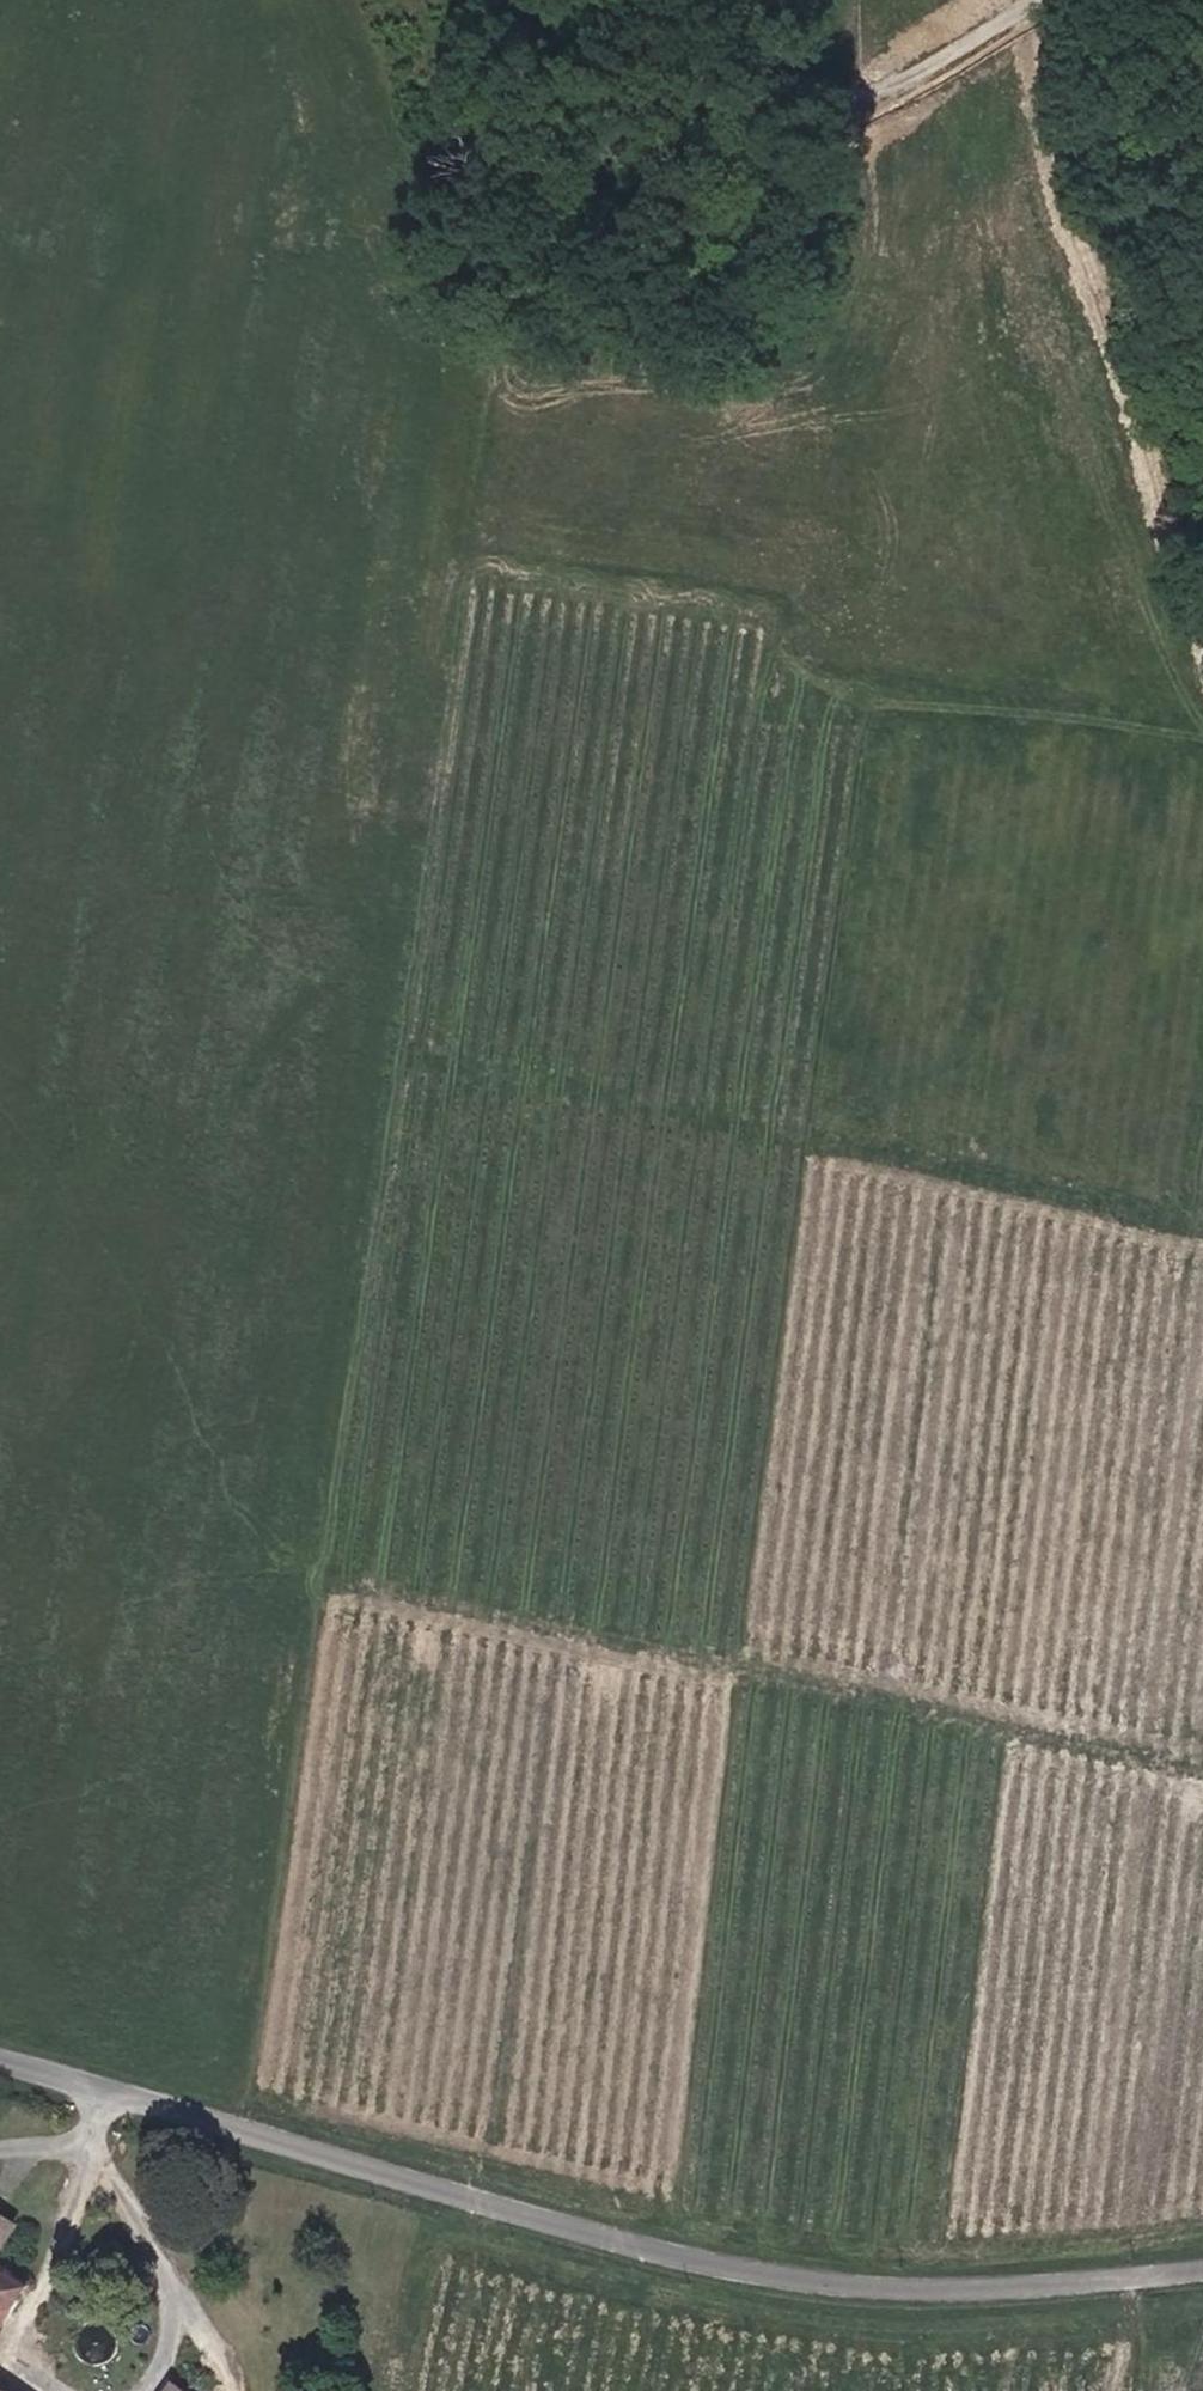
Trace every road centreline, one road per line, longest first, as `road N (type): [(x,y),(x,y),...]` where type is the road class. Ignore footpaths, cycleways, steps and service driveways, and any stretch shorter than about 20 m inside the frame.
road 1 (residential): [(0,2062),(684,2254),(830,2282),(947,2289),(1202,2268)]

